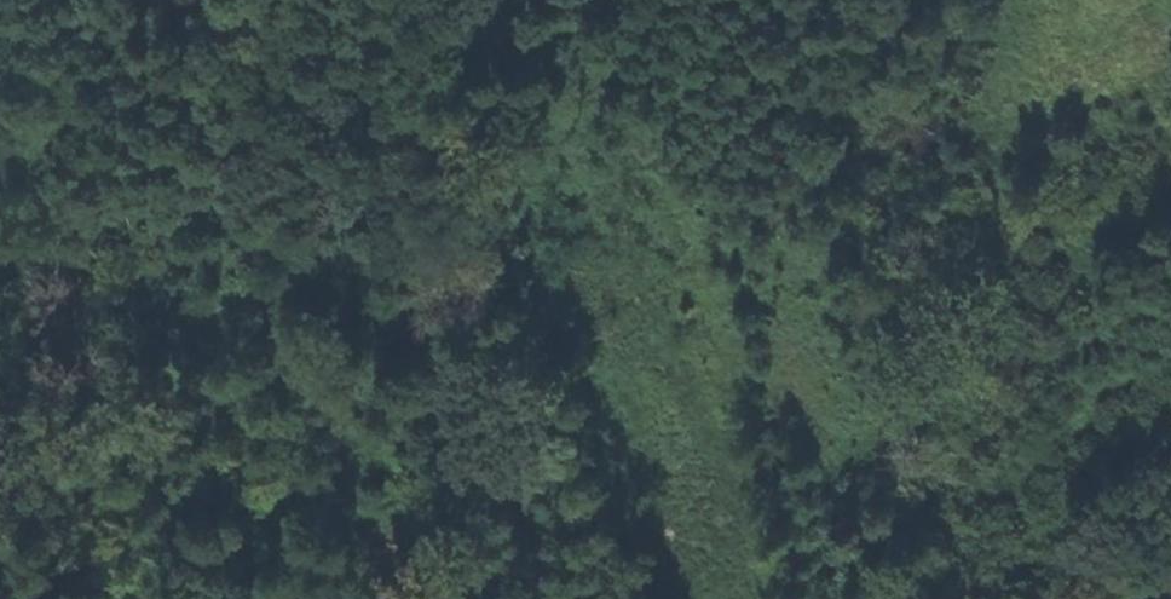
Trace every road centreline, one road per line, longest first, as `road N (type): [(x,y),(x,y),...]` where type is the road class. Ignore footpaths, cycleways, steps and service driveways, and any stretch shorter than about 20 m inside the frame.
road 1 (track): [(854,0),(872,154),(864,191),(795,244),(699,263)]

